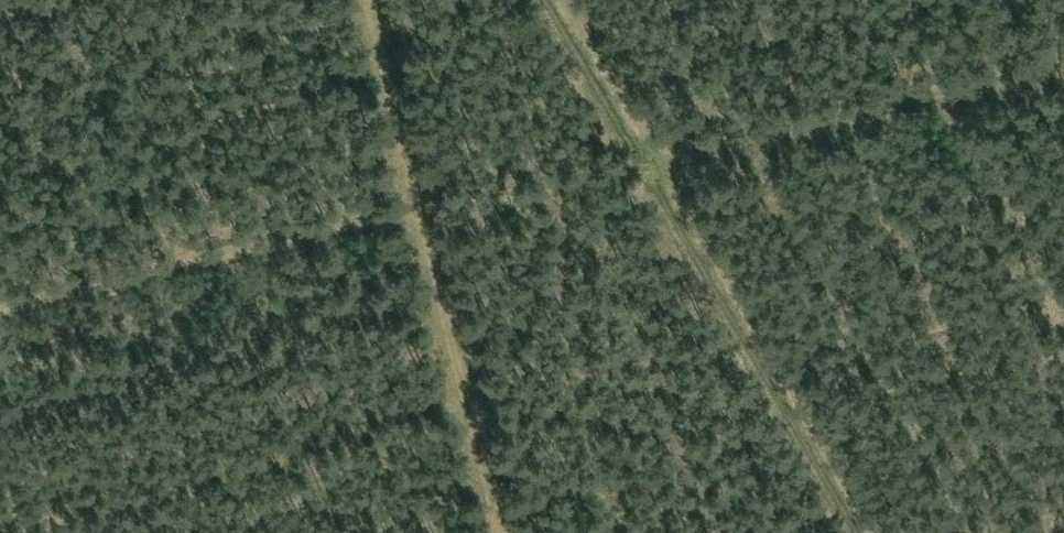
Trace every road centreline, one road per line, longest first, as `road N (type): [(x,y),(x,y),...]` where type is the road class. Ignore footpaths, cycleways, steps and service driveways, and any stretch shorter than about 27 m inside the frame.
road 1 (track): [(0,312),(643,154)]
road 2 (track): [(564,0),(643,154),(865,532)]
road 3 (track): [(501,532),(373,0)]

